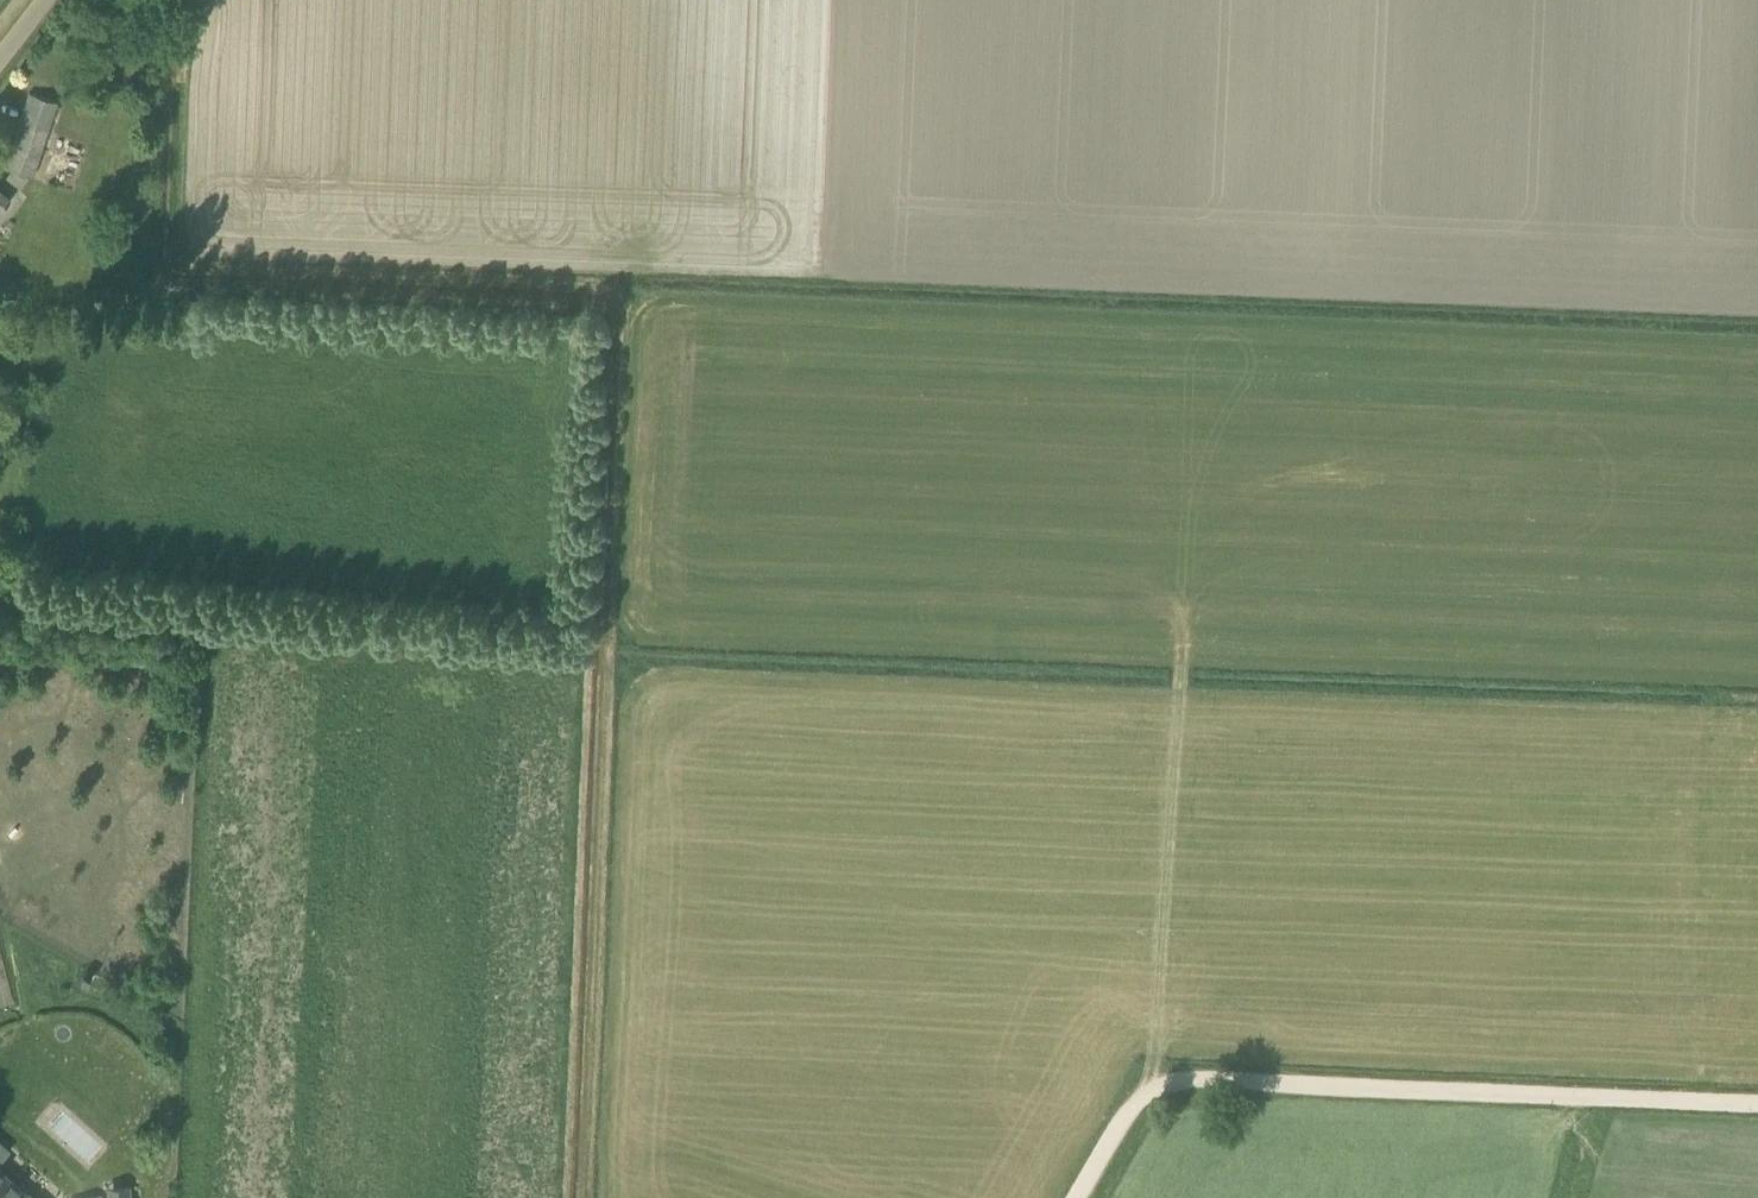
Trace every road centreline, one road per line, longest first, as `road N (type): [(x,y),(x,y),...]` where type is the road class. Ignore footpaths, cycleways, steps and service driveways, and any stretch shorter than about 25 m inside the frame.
road 1 (track): [(1757,1103),(1187,1079),(1153,1087),(1123,1121),(1079,1197)]

